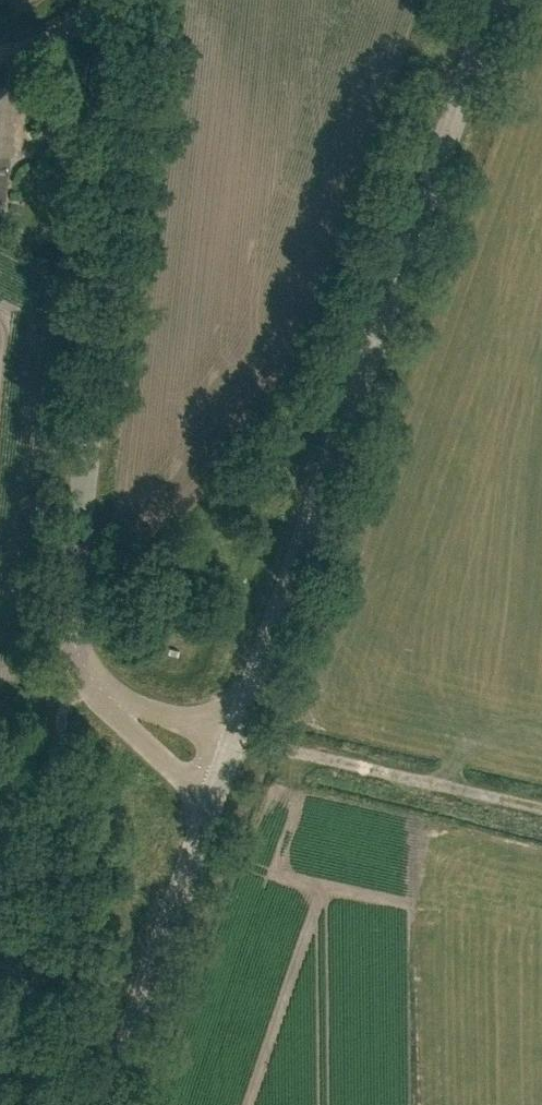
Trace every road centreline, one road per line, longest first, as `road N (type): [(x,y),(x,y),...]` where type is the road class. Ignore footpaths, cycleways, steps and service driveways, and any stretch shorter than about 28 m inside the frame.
road 1 (unclassified): [(235,737),(496,0)]
road 2 (unclassified): [(118,707),(75,646),(134,0)]
road 3 (unclassified): [(114,1104),(215,792)]
road 4 (track): [(235,737),(541,807)]
road 5 (unclassified): [(118,707),(151,750),(215,792)]
road 6 (unclassified): [(235,737),(118,707)]

